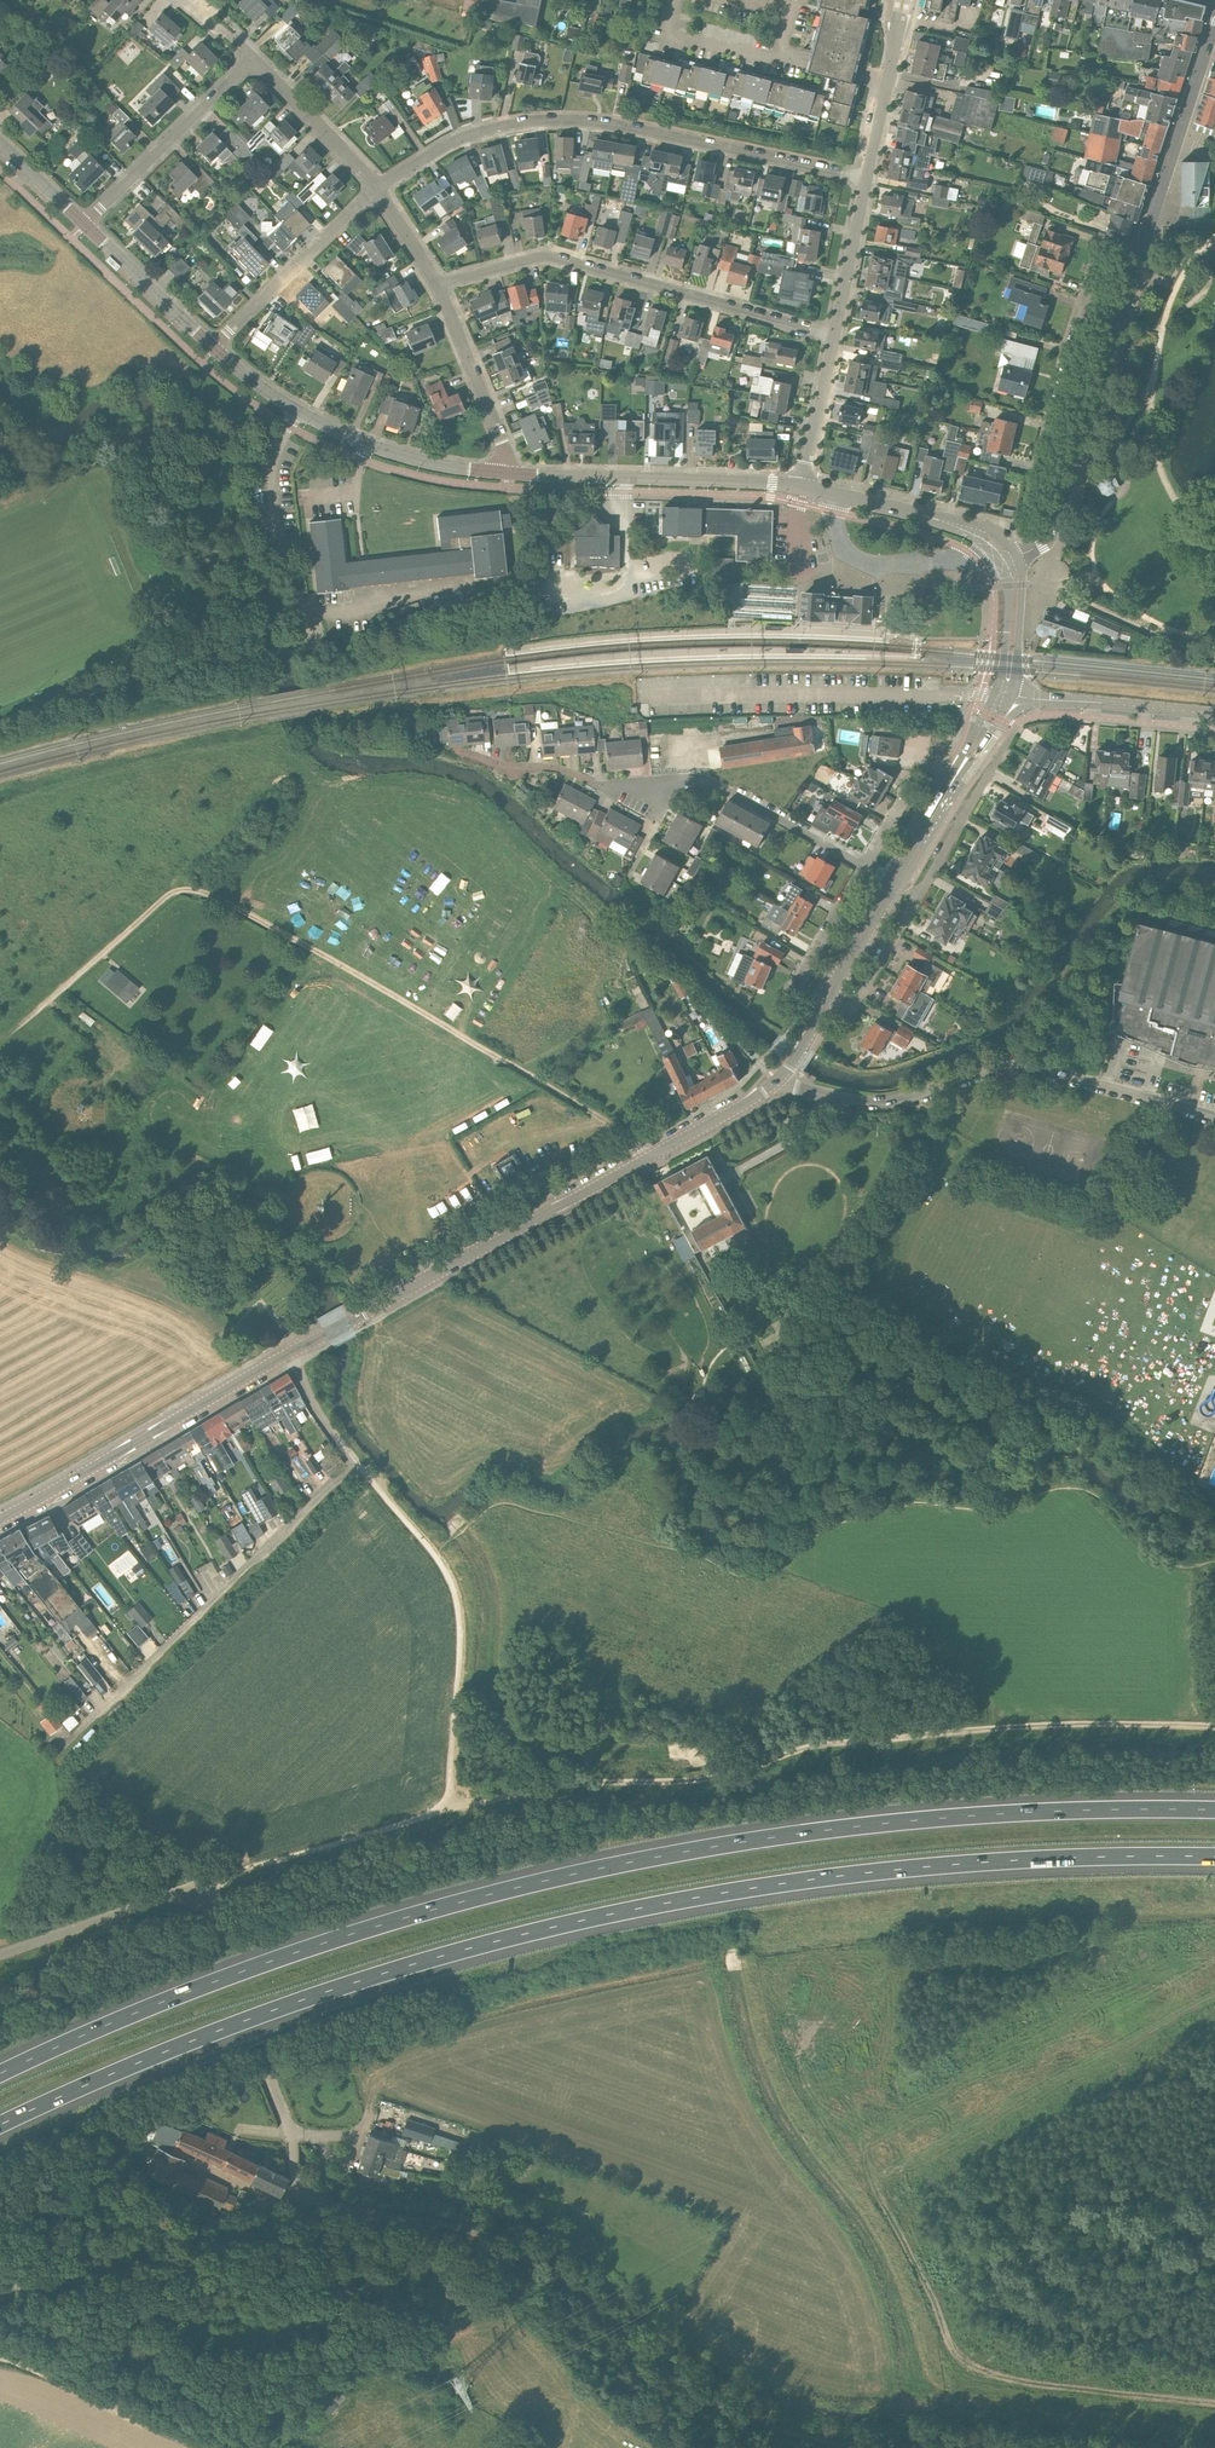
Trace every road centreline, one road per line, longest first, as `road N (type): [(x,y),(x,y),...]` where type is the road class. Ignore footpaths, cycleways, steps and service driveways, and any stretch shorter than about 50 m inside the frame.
road 1 (motorway): [(0,2125),(289,2006),(602,1917),(854,1875),(1026,1860),(1214,1857)]
road 2 (motorway): [(1214,1809),(916,1819),(573,1873),(273,1959),(0,2074)]
road 3 (tertiary): [(0,1521),(772,1086),(804,1046),(898,881)]
road 4 (track): [(654,1156),(352,972),(189,888),(164,899),(0,1042)]
road 5 (track): [(448,1812),(514,1796),(718,1777),(839,1744),(1214,1730)]
road 6 (track): [(1214,2421),(940,2391),(911,2278),(791,2096),(754,1983)]
road 7 (unclassified): [(298,2198),(488,2239),(536,2265),(662,2369),(733,2411),(822,2441),(904,2447)]
road 8 (residential): [(381,189),(456,143),(537,121),(585,121),(869,177)]
road 9 (unclassified): [(293,2163),(290,2135),(201,1886),(0,1955)]
road 10 (residential): [(1064,498),(1214,21)]
road 11 (residential): [(898,881),(714,783),(598,786),(567,771),(458,750)]
road 12 (residential): [(836,338),(556,256),(438,285)]
road 13 (unclassified): [(0,2291),(298,2198)]
road 14 (tertiary): [(800,486),(507,473)]
road 15 (track): [(201,1886),(448,1812)]
road 16 (unclassified): [(295,650),(306,639),(279,558),(271,477),(298,409)]
road 17 (track): [(448,1812),(456,1611),(438,1560)]
road 18 (residential): [(86,225),(254,58)]
road 19 (residential): [(215,346),(381,189)]
road 20 (unclassified): [(205,2447),(0,2357)]
road 21 (tertiary): [(507,473),(386,449),(298,409)]
road 22 (tertiary): [(1214,714),(1010,697)]
road 23 (residential): [(507,473),(504,440),(438,285)]
road 24 (residential): [(381,189),(254,58)]
road 25 (tertiary): [(215,346),(86,225)]
road 26 (tertiary): [(969,528),(800,486)]
road 27 (residential): [(869,177),(903,14)]
road 28 (residential): [(836,338),(869,177)]
road 29 (residential): [(800,486),(836,338)]
road 30 (tertiary): [(1010,697),(1020,633),(1017,556)]
road 31 (tertiary): [(998,561),(1008,598),(995,696)]
road 32 (track): [(438,1560),(357,1467)]

